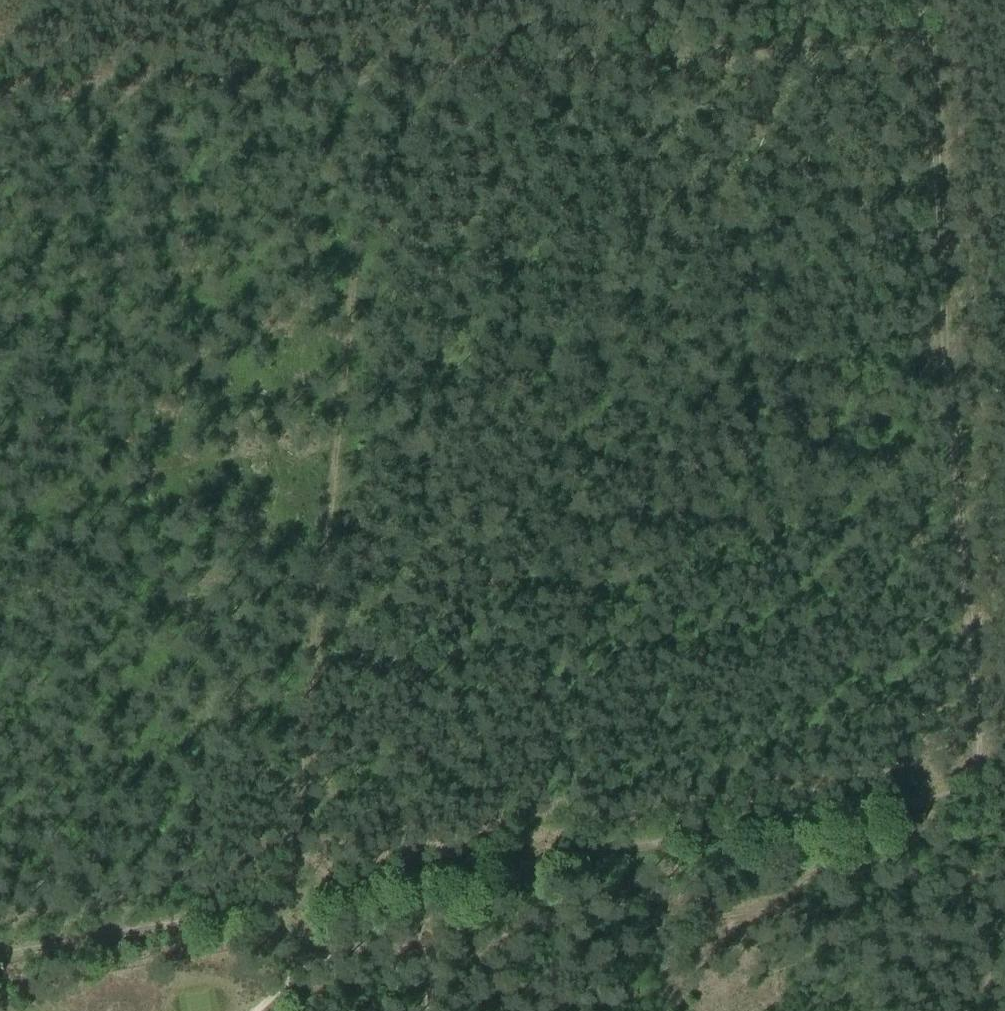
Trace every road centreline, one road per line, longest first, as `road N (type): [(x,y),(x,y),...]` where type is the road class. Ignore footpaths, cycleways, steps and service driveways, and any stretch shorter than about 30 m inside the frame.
road 1 (track): [(0,94),(925,46)]
road 2 (track): [(287,902),(371,74)]
road 3 (track): [(976,795),(925,46)]
road 4 (track): [(287,902),(976,795)]
road 5 (track): [(0,952),(287,902)]

